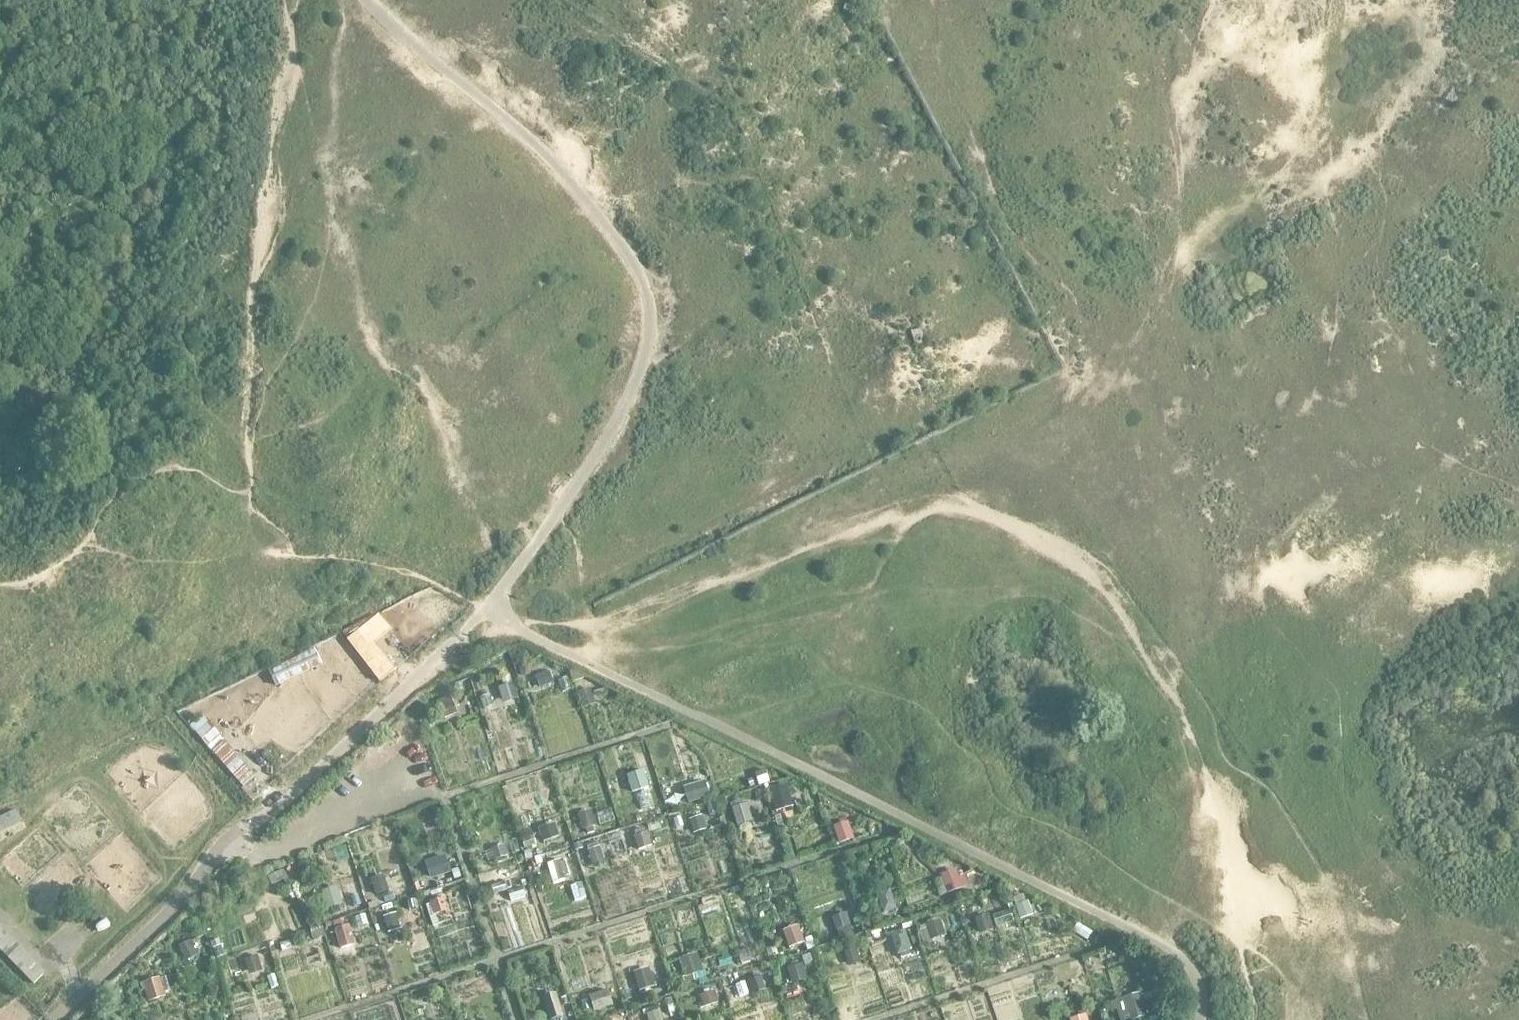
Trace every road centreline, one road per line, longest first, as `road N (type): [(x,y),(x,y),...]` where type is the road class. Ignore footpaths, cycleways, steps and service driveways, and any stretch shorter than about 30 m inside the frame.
road 1 (unclassified): [(482,611),(321,770),(269,817),(229,838),(184,898),(56,1019)]

